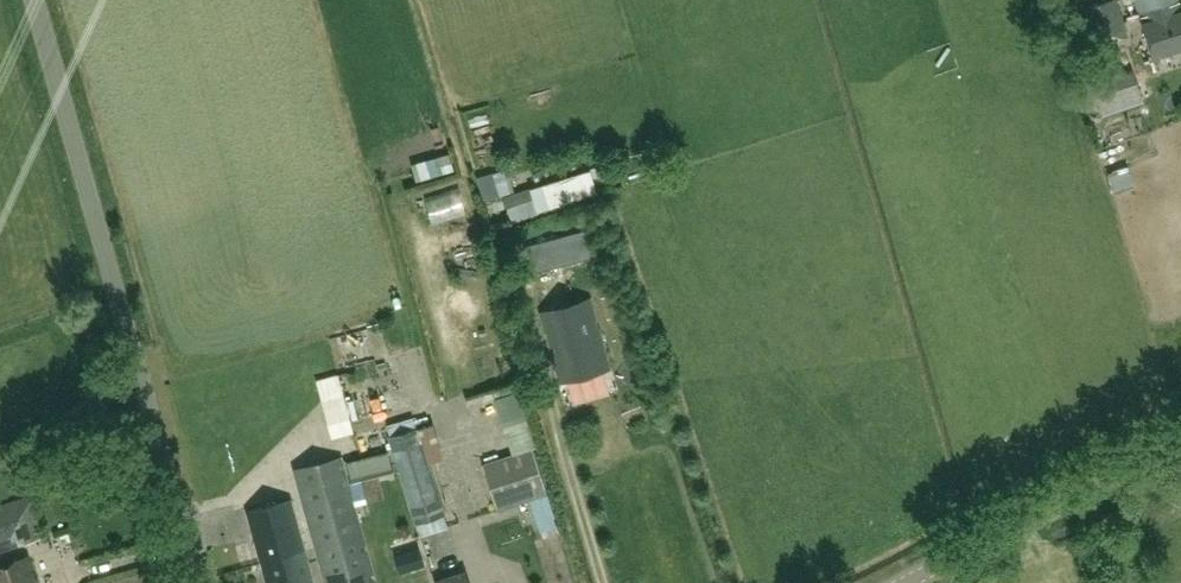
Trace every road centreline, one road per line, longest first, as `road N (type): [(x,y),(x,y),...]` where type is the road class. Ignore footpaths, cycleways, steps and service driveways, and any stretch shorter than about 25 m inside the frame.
road 1 (unclassified): [(200,582),(36,0)]
road 2 (unclassified): [(905,582),(1180,444)]
road 3 (track): [(554,413),(601,582)]

